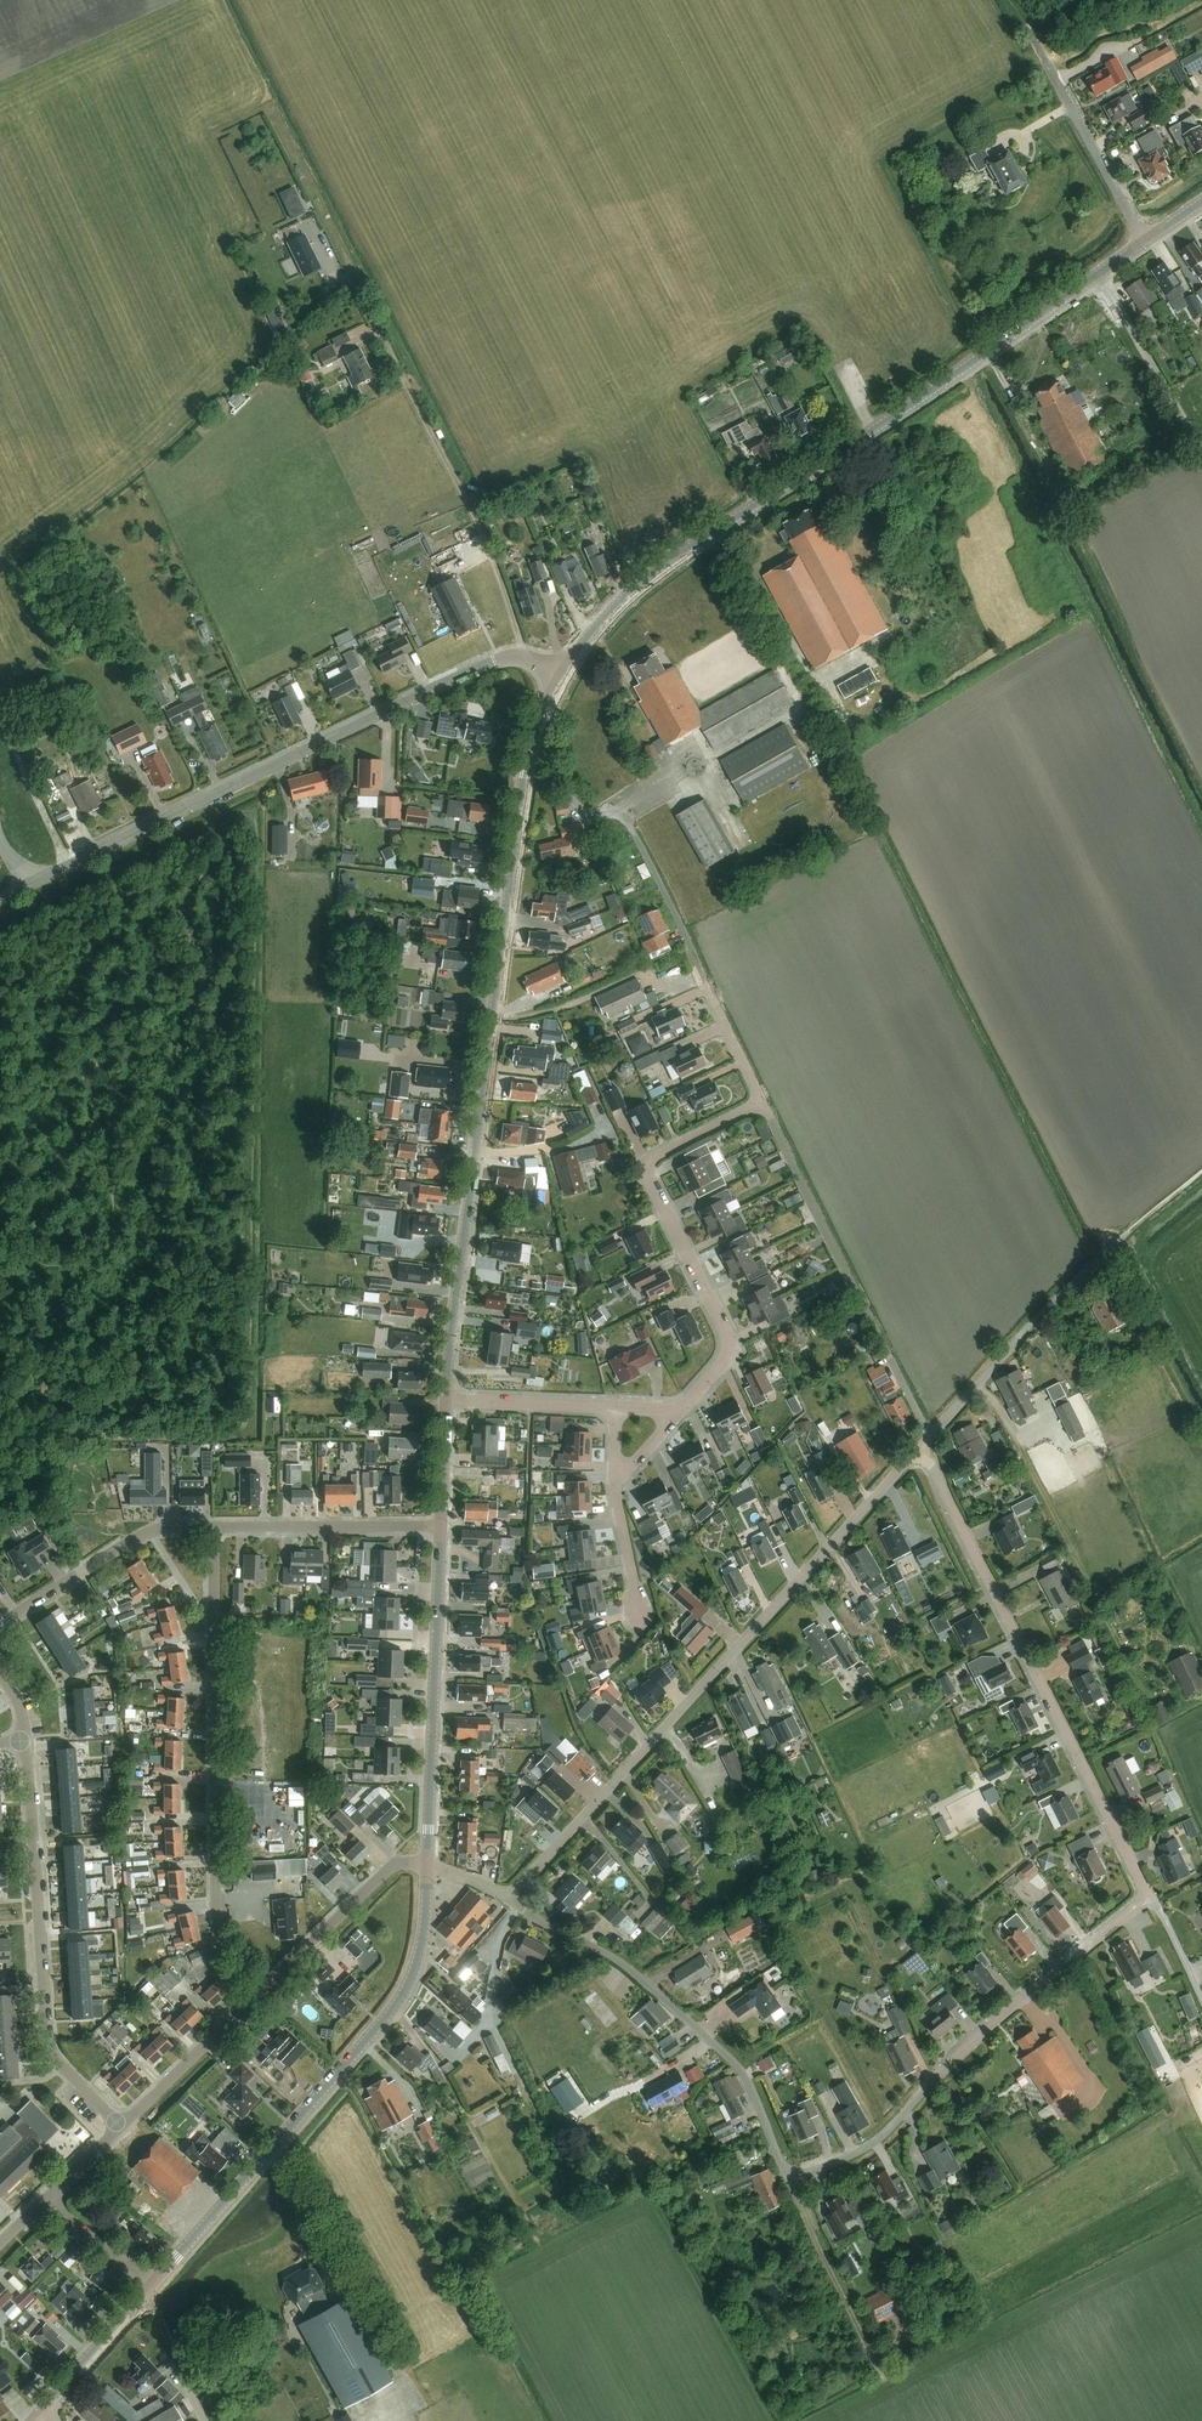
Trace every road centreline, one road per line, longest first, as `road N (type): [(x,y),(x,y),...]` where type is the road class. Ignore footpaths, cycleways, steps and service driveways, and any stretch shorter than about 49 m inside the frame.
road 1 (unclassified): [(1149,1897),(1018,2003),(877,2141),(800,2173),(784,2172),(744,2077),(710,2040),(602,1953),(506,1899)]
road 2 (tertiary): [(558,677),(587,636),(657,568),(1144,244)]
road 3 (tertiary): [(446,1402),(533,743)]
road 4 (unclassified): [(506,1899),(926,1445)]
road 5 (unclassified): [(27,886),(496,659),(533,660),(558,677)]
road 6 (tertiary): [(153,2285),(393,2010),(419,1963),(425,1866)]
road 7 (unclassified): [(1149,1897),(926,1445)]
road 8 (unclassified): [(263,1991),(218,1940),(213,1919),(212,1528)]
road 9 (unclassified): [(118,2130),(48,2049),(24,1743)]
road 10 (unclassified): [(681,1413),(727,1347),(645,1167),(762,1102)]
road 11 (unclassified): [(926,1445),(762,1102)]
road 12 (tertiary): [(425,1866),(440,1528)]
road 13 (unclassified): [(533,743),(581,810),(632,830),(706,984)]
road 14 (unclassified): [(926,1445),(1108,1250)]
road 15 (unclassified): [(212,1528),(147,1533),(0,1628)]
road 16 (unclassified): [(440,1528),(212,1528)]
road 17 (residential): [(1144,244),(1037,48)]
road 18 (unclassified): [(425,1866),(389,1868),(263,1991)]
road 19 (unclassified): [(263,1991),(118,2130)]
road 20 (unclassified): [(615,1411),(446,1402)]
road 21 (tertiary): [(39,2417),(144,2295)]
road 22 (residential): [(204,2420),(144,2295)]
road 23 (unclassified): [(153,2285),(43,2202)]
road 24 (unclassified): [(762,1102),(706,984)]
road 25 (unclassified): [(637,1613),(612,1488)]
road 26 (tertiary): [(440,1528),(446,1402)]

